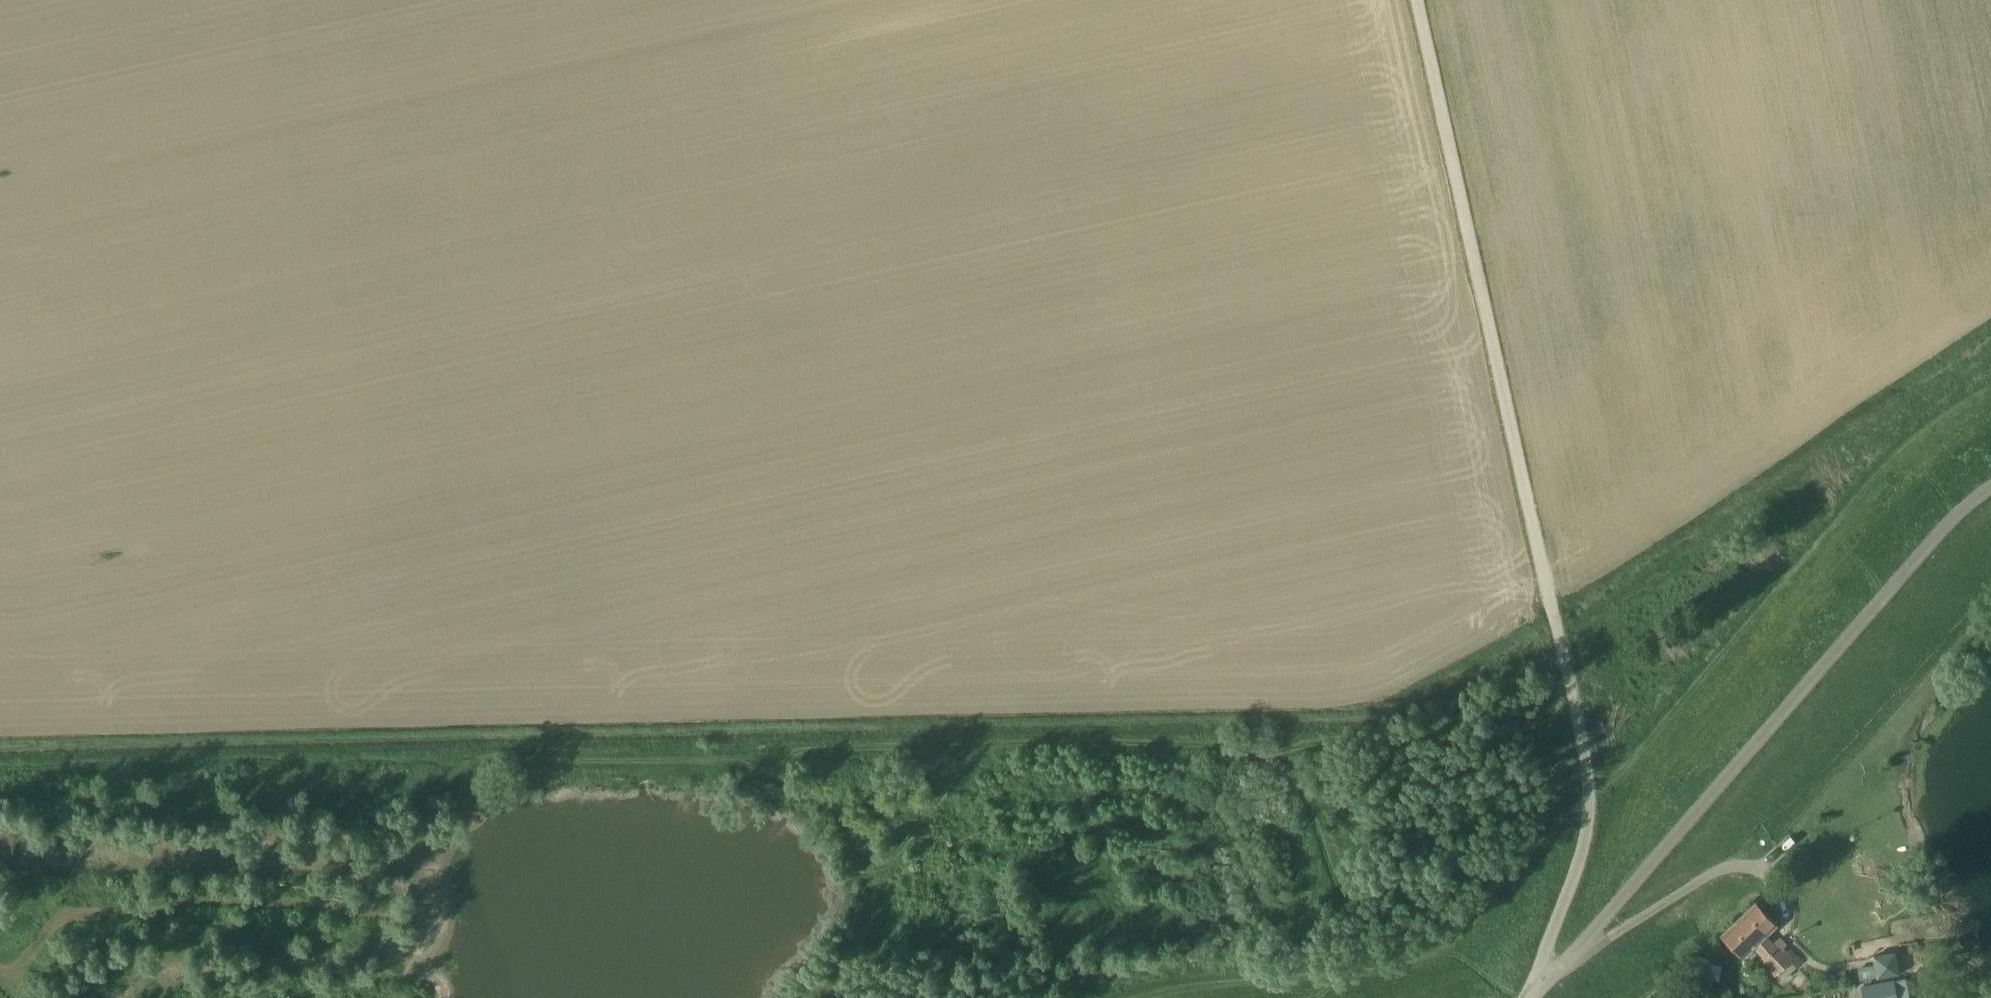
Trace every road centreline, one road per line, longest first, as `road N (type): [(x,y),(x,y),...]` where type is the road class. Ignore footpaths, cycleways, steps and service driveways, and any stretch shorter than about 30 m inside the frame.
road 1 (unclassified): [(1533,997),(1584,849),(1588,794),(1418,0)]

